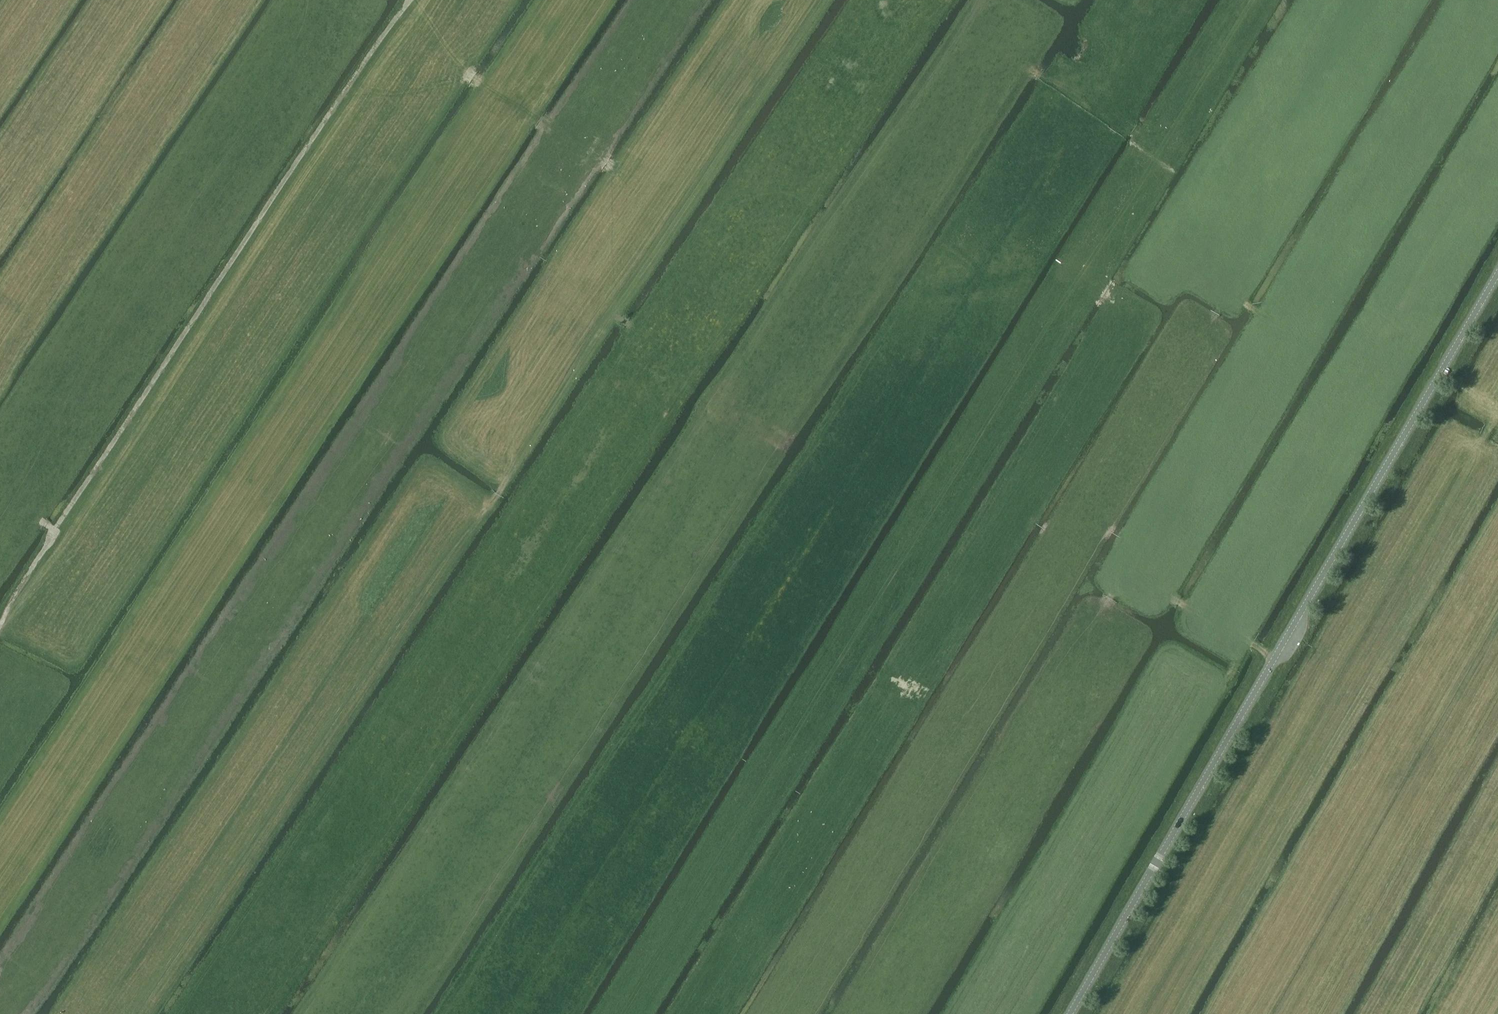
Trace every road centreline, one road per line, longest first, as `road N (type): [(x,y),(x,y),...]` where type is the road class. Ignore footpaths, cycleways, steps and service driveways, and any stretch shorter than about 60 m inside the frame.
road 1 (unclassified): [(1070,1013),(1497,274)]

